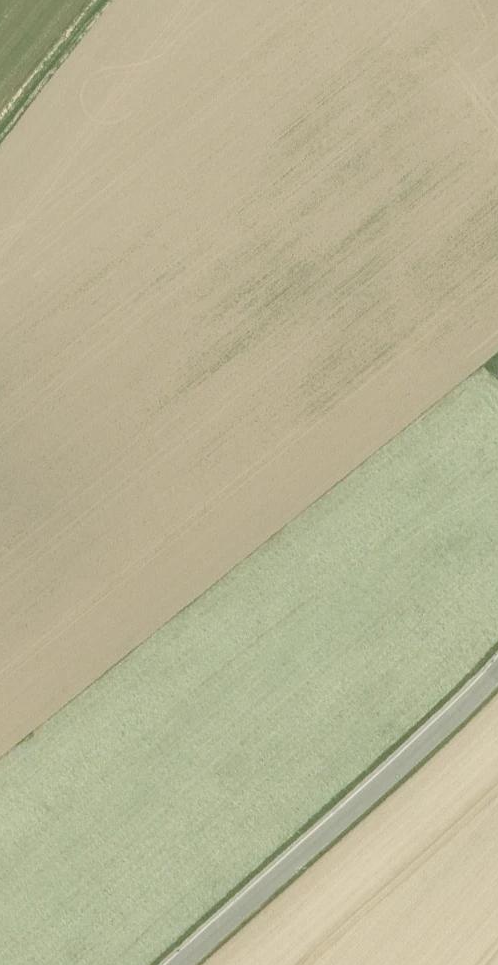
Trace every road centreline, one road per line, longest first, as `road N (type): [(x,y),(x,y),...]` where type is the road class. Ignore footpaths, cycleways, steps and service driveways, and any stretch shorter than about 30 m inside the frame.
road 1 (residential): [(184,964),(497,670)]

